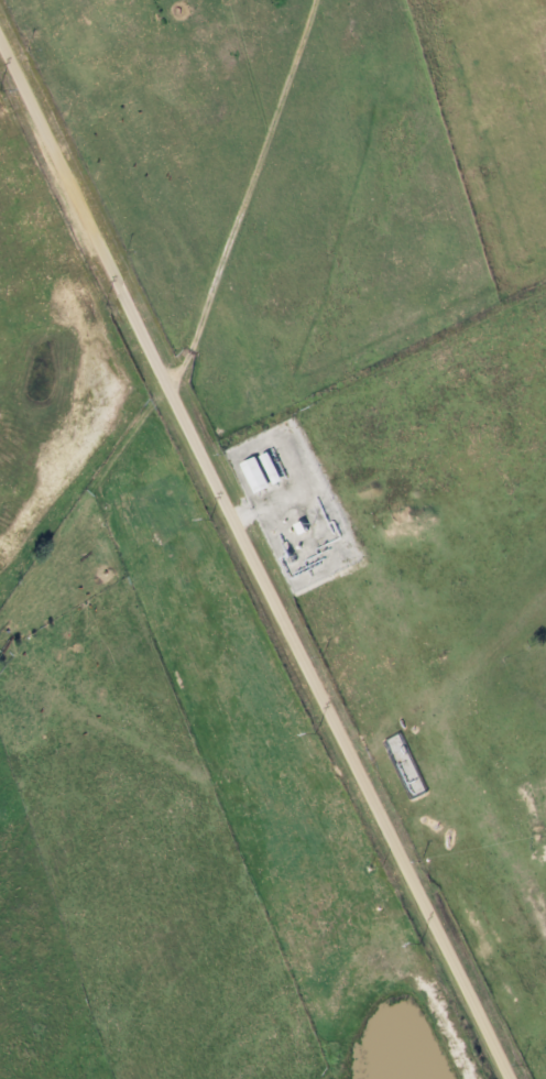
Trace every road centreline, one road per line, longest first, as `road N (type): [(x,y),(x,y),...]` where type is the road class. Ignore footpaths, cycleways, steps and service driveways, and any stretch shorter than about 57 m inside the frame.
road 1 (residential): [(514,1078),(0,38)]

